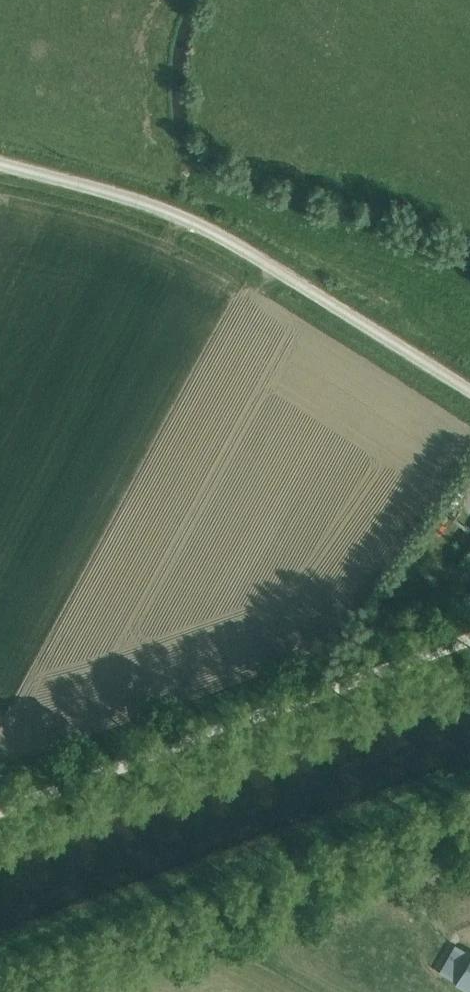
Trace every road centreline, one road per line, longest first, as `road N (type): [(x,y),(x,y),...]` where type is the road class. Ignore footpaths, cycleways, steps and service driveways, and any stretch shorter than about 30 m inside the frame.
road 1 (unclassified): [(0,162),(148,204),(469,395)]
road 2 (unclassified): [(0,814),(469,644)]

